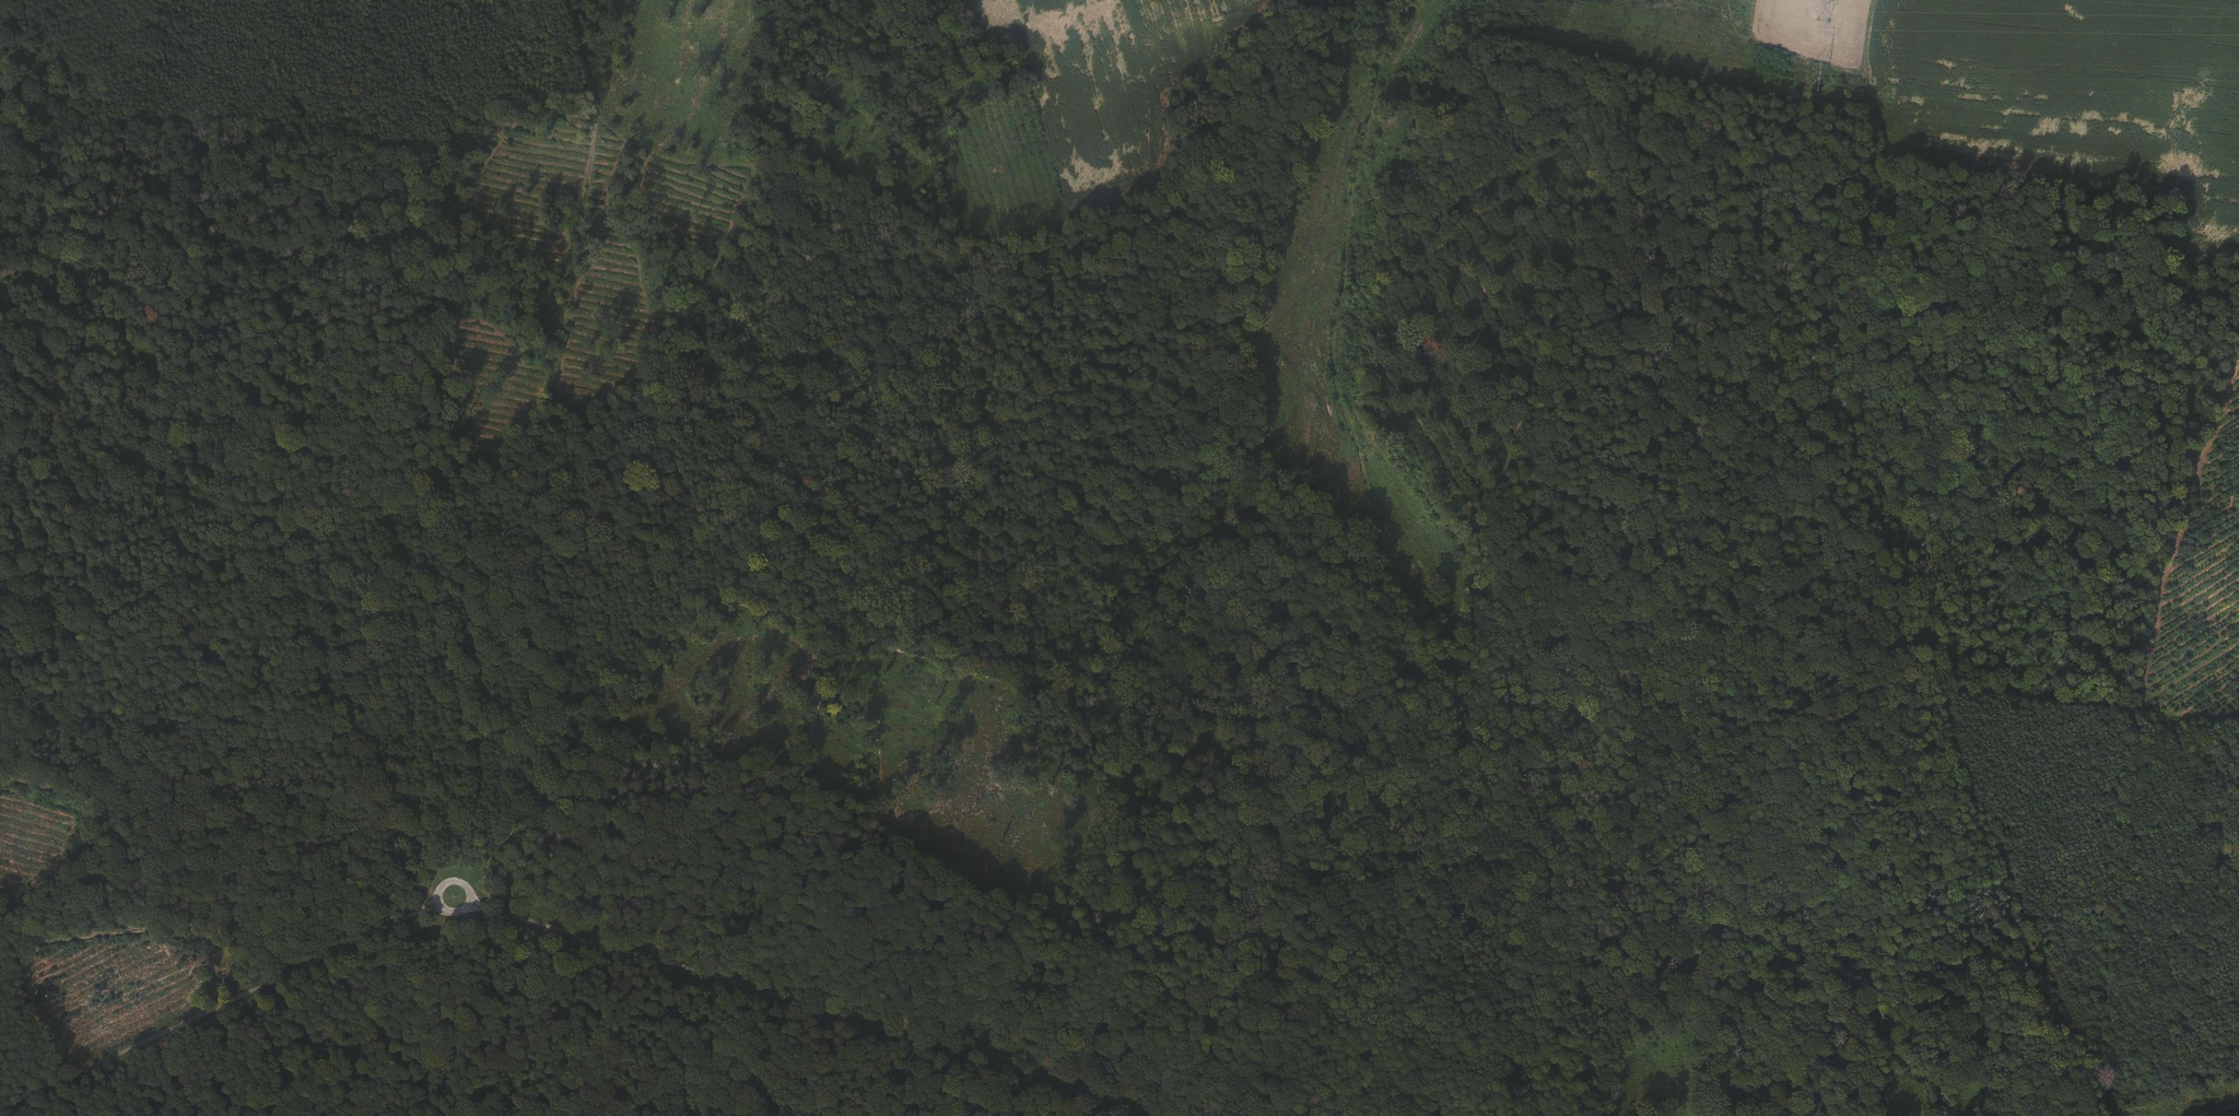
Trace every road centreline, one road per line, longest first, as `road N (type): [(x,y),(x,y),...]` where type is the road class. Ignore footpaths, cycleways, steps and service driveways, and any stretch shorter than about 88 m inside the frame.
road 1 (track): [(471,902),(1149,1115)]
road 2 (track): [(0,1109),(439,902)]
road 3 (track): [(545,421),(455,880)]
road 4 (track): [(545,421),(667,366),(761,186),(784,162)]
road 5 (track): [(599,125),(545,421)]
road 6 (track): [(881,0),(784,162)]

